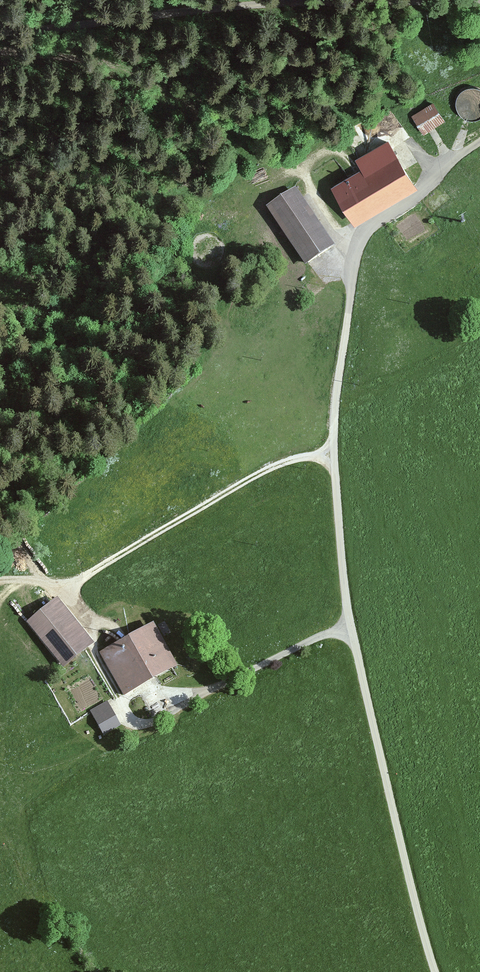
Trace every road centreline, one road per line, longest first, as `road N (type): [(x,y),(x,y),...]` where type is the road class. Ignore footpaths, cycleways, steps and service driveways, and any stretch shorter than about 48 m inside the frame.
road 1 (track): [(435,971),(348,627),(331,455),(362,241),(479,141)]
road 2 (track): [(348,627),(296,646),(156,725),(135,723),(93,652),(98,639),(60,588),(285,460),(331,455)]
road 3 (track): [(479,2),(264,2),(0,30)]

